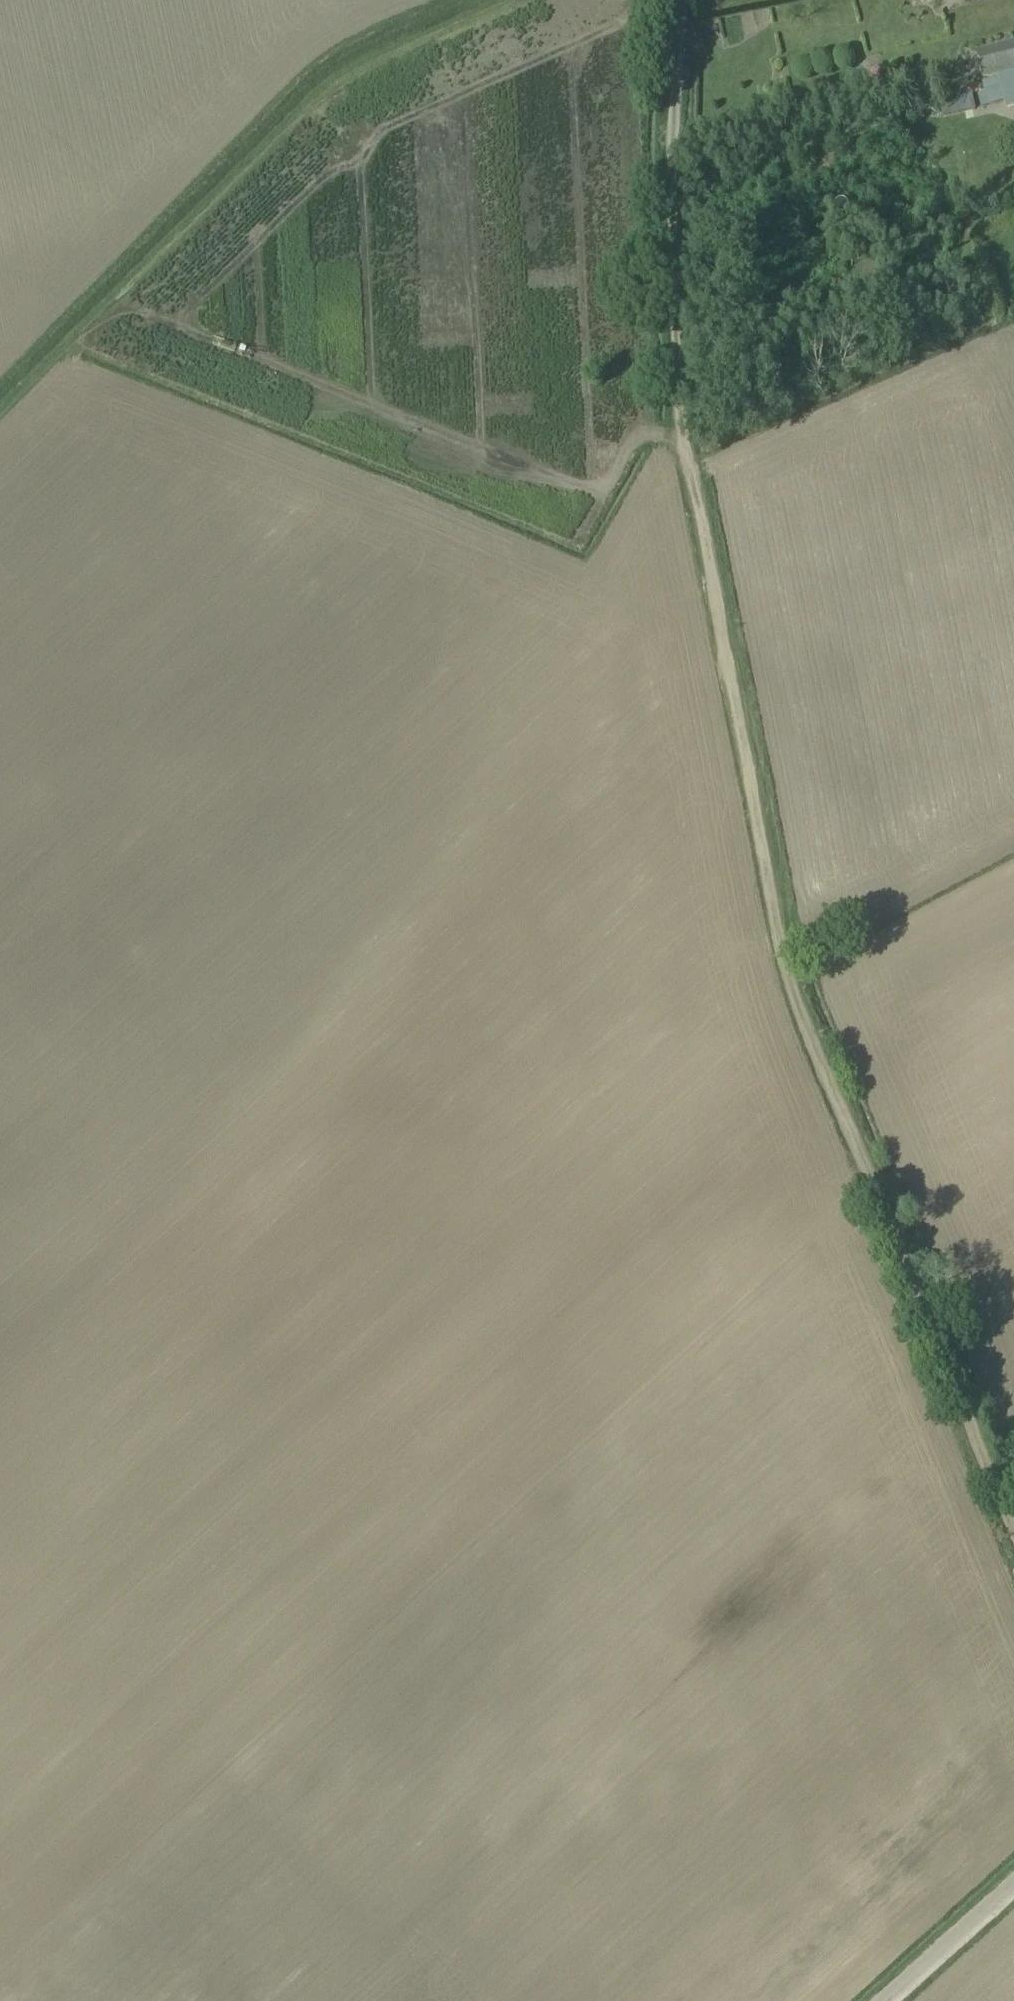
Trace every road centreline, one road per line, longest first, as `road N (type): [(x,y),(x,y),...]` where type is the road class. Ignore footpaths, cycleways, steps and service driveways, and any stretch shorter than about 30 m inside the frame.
road 1 (track): [(1013,1531),(781,968),(715,642),(670,308),(672,77),(681,0)]
road 2 (unclassified): [(882,2000),(1013,1883)]

